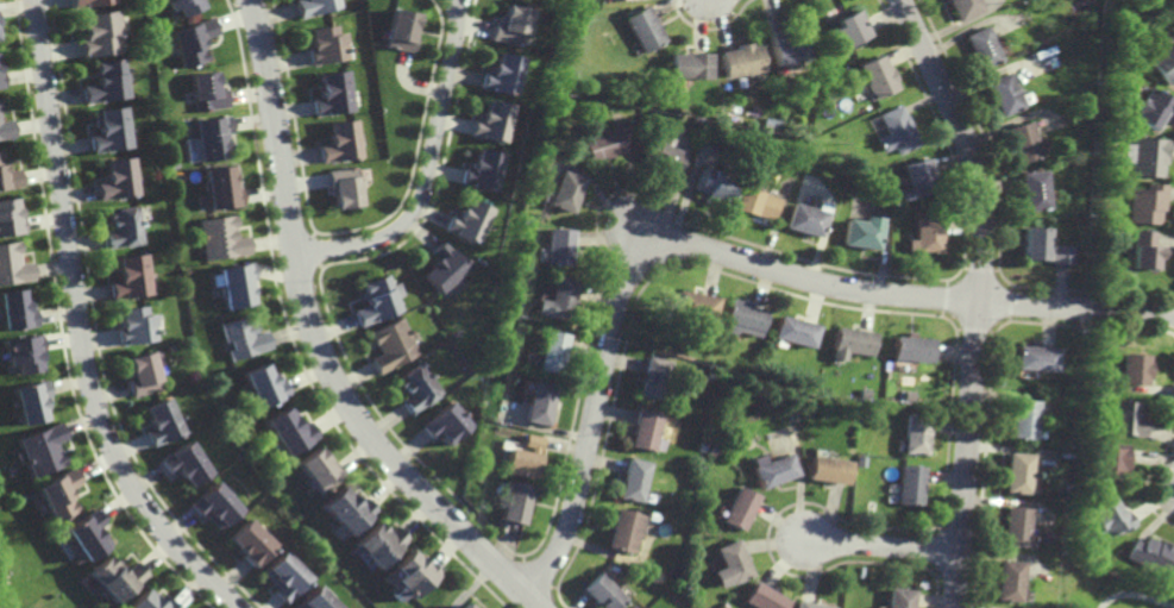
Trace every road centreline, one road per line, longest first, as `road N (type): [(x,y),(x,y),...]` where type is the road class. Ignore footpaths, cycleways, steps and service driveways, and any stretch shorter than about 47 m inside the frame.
road 1 (residential): [(523,594),(564,540),(624,283),(661,247),(691,244),(889,295),(1173,316)]
road 2 (residential): [(538,607),(370,438),(334,380),(302,296),(252,0)]
road 3 (residential): [(34,0),(92,397),(124,475),(163,534),(236,607)]
road 4 (residential): [(899,0),(974,152),(984,219),(957,607)]
road 5 (residential): [(456,0),(448,74),(416,212),(384,237),(293,251)]
road 6 (residential): [(962,549),(806,538)]

